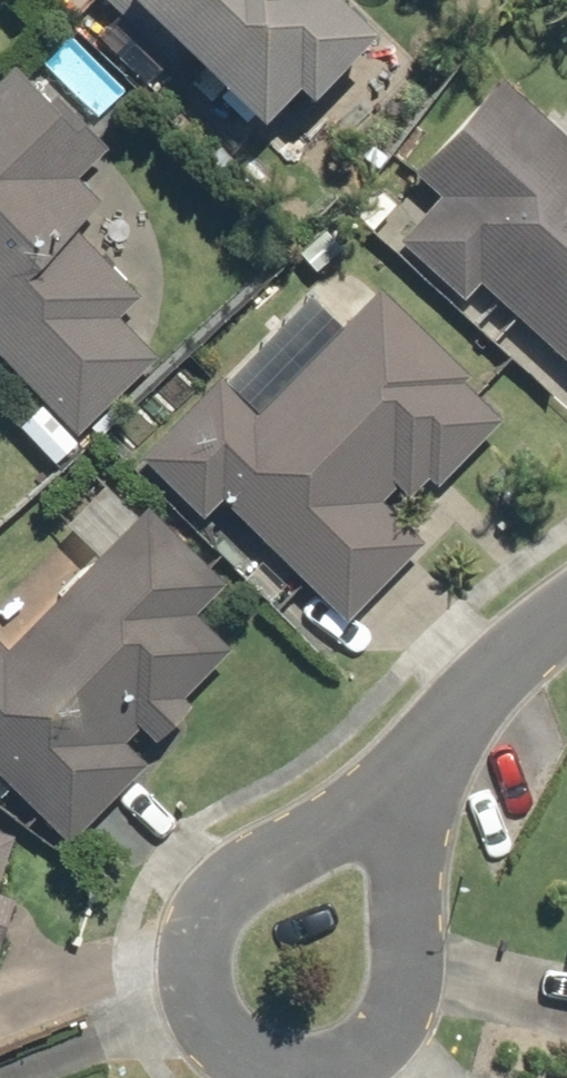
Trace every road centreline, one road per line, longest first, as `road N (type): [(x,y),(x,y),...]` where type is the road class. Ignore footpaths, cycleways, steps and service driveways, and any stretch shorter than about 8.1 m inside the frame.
road 1 (residential): [(451,728),(412,900),(402,991),(365,1040),(322,1061),(271,1061),(217,1044),(204,964),(242,878),(392,778)]
road 2 (residential): [(566,611),(521,648),(451,728)]

